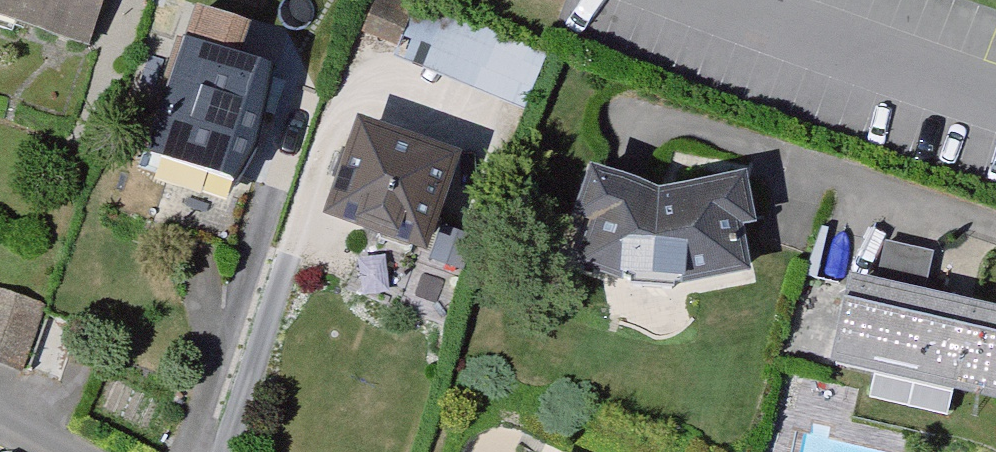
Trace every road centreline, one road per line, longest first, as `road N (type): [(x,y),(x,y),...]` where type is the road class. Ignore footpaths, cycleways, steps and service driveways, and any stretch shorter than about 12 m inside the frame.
road 1 (residential): [(995,228),(810,167),(629,122)]
road 2 (residential): [(667,0),(995,105)]

